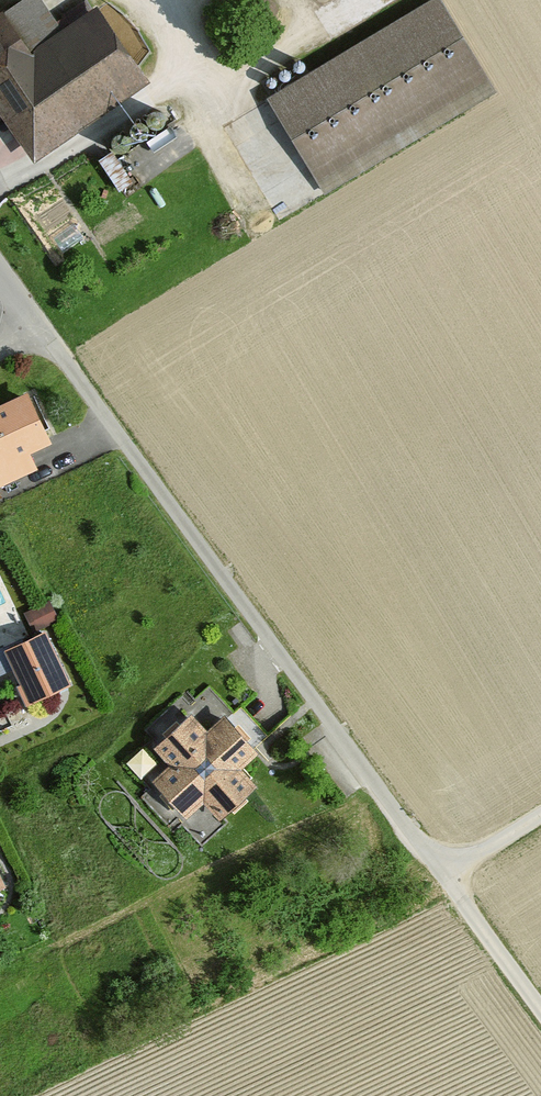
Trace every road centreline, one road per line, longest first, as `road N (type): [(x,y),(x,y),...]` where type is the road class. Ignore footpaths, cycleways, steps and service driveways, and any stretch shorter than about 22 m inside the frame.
road 1 (residential): [(444,876),(0,285)]
road 2 (track): [(540,1009),(444,876),(540,816)]

